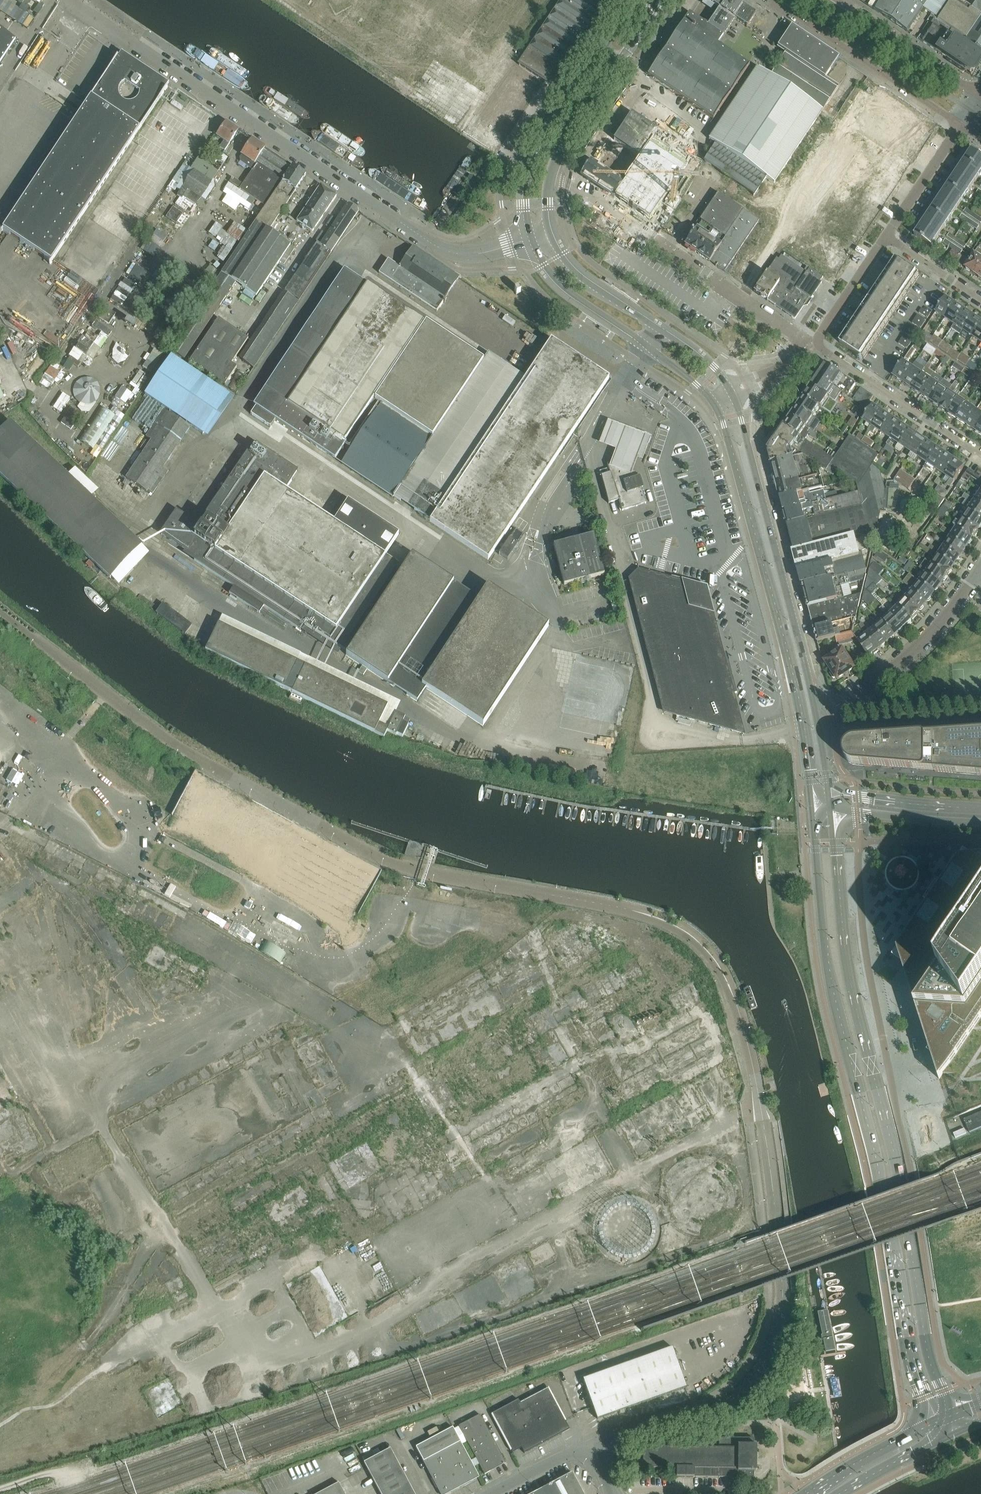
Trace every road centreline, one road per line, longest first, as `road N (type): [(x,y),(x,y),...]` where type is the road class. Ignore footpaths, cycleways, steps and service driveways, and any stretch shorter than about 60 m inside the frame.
road 1 (unclassified): [(588,1447),(729,1402),(757,1372),(779,1330),(783,1290),(766,1143),(739,1013),(720,970),(705,948),(659,918),(391,861),(152,730),(0,611)]
road 2 (secondary): [(814,805),(825,941),(928,1426)]
road 3 (secondary): [(946,1418),(852,984),(832,811)]
road 4 (unclassified): [(71,0),(432,243),(468,254),(529,240)]
road 5 (secondary): [(713,403),(796,685),(814,805)]
road 6 (secondary): [(829,795),(808,675),(731,394)]
road 7 (secondary): [(529,240),(561,289),(713,403)]
road 8 (secondary): [(731,394),(708,361),(585,281),(552,232)]
road 9 (unclassified): [(775,0),(960,124)]
road 10 (secondary): [(601,46),(532,157),(523,193),(529,240)]
road 11 (residential): [(810,341),(980,456)]
road 12 (unclassified): [(808,344),(650,239)]
road 13 (residential): [(850,698),(916,649),(972,573)]
road 14 (unclassified): [(980,97),(836,0)]
road 15 (secondary): [(980,807),(829,795)]
road 16 (secondary): [(832,811),(980,820)]
road 17 (secondary): [(928,1426),(810,1493)]
road 18 (secondary): [(551,173),(621,60)]
road 19 (residential): [(884,233),(960,124)]
road 20 (residential): [(810,341),(884,233)]

